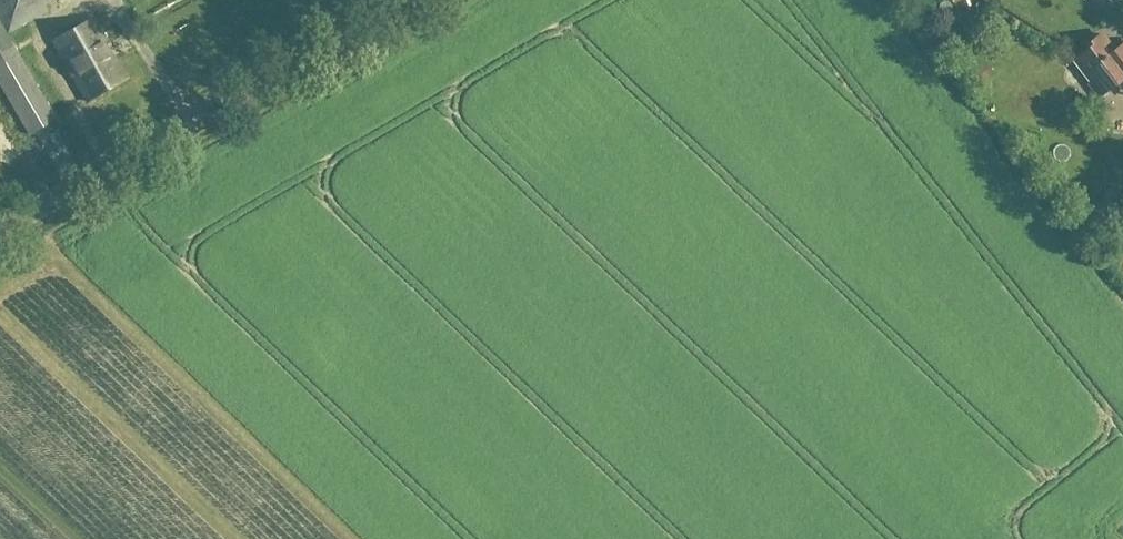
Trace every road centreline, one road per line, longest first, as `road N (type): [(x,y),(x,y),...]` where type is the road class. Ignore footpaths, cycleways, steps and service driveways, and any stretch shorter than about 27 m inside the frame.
road 1 (tertiary): [(0,239),(407,0)]

